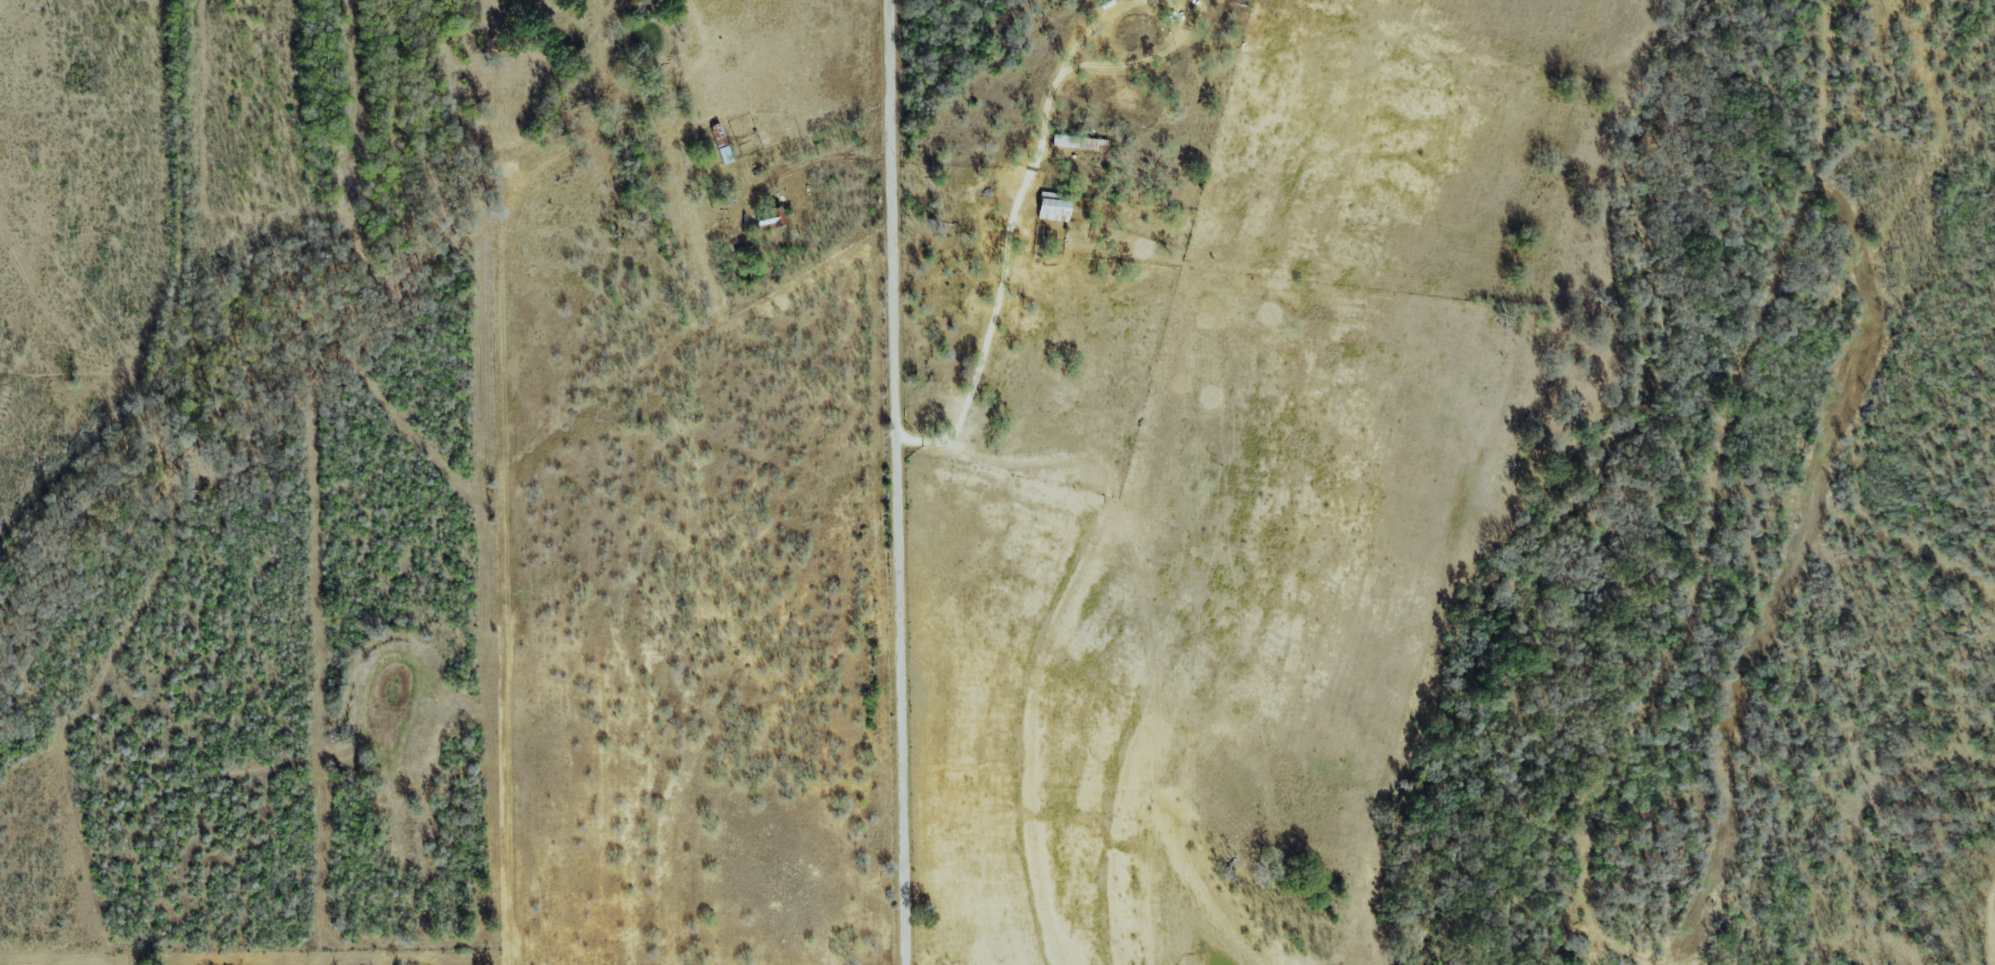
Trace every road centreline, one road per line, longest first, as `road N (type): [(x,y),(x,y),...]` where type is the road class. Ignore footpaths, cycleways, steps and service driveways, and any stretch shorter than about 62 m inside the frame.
road 1 (residential): [(890,0),(905,964)]

